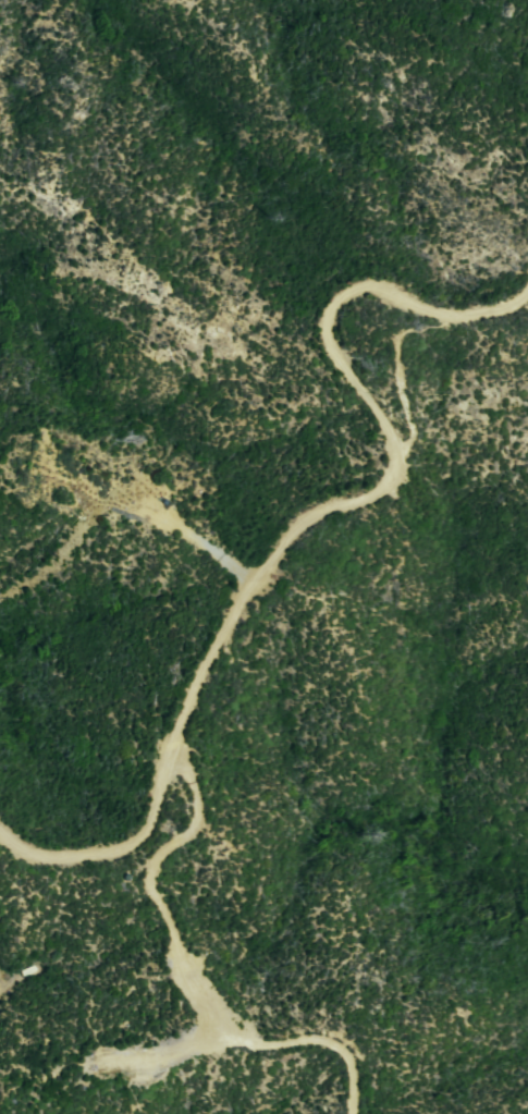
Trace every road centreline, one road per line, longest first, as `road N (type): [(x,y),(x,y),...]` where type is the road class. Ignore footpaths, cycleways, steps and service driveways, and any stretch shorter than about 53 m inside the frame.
road 1 (track): [(527,293),(504,306),(442,315),(367,284),(345,292),(327,318),(333,356),(385,427),(393,461),(384,485),(300,519),(247,588),(195,687),(151,816),(134,843),(45,857),(0,836)]
road 2 (track): [(174,750),(197,823),(152,865),(150,886),(183,966),(241,1042),(324,1037),(355,1053),(360,1113)]
road 3 (track): [(191,536),(105,505),(46,461),(29,500),(85,526),(105,505)]

